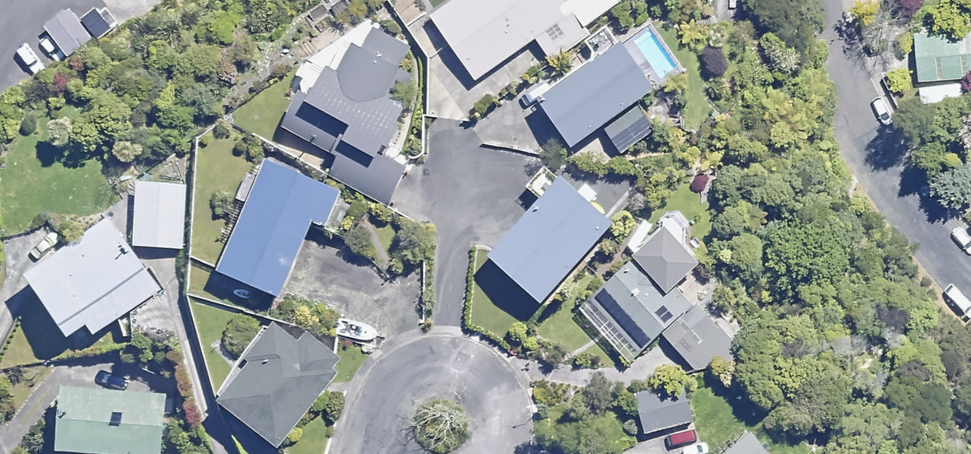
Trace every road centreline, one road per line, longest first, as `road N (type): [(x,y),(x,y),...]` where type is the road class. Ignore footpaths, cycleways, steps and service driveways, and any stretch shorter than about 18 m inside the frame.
road 1 (residential): [(824,0),(872,141),(970,278)]
road 2 (residential): [(373,453),(393,393),(431,368),(453,369),(487,394),(492,418),(481,453)]

